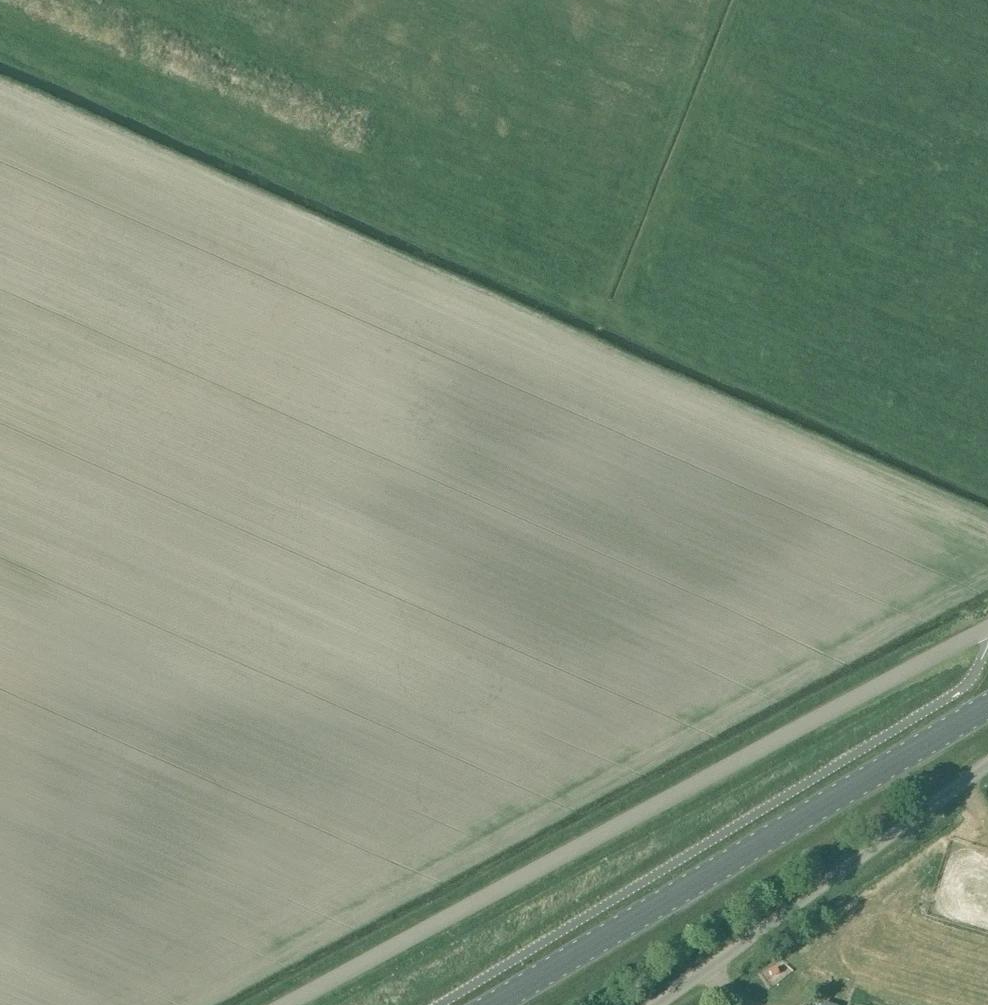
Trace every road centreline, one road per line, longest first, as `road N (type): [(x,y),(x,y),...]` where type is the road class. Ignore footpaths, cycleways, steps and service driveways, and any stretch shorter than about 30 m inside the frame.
road 1 (unclassified): [(286,1004),(987,628)]
road 2 (secondary): [(492,1004),(987,707)]
road 3 (unclassified): [(655,1004),(987,763)]

